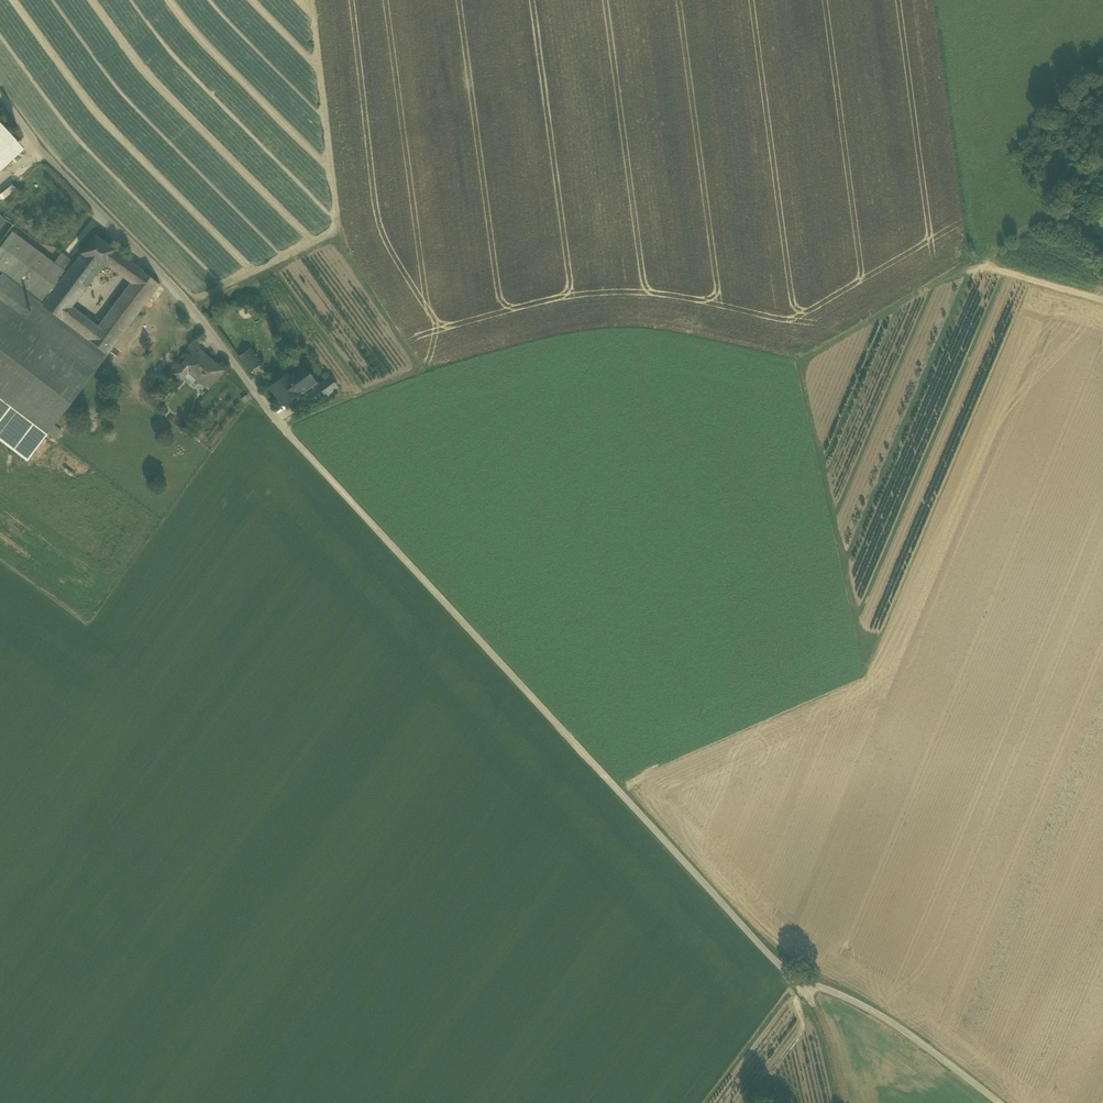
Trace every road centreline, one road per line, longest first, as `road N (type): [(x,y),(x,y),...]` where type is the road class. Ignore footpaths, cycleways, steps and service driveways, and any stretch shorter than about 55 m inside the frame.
road 1 (unclassified): [(998,1102),(908,1032),(783,972),(547,713),(369,535),(190,307),(48,159),(0,95)]

